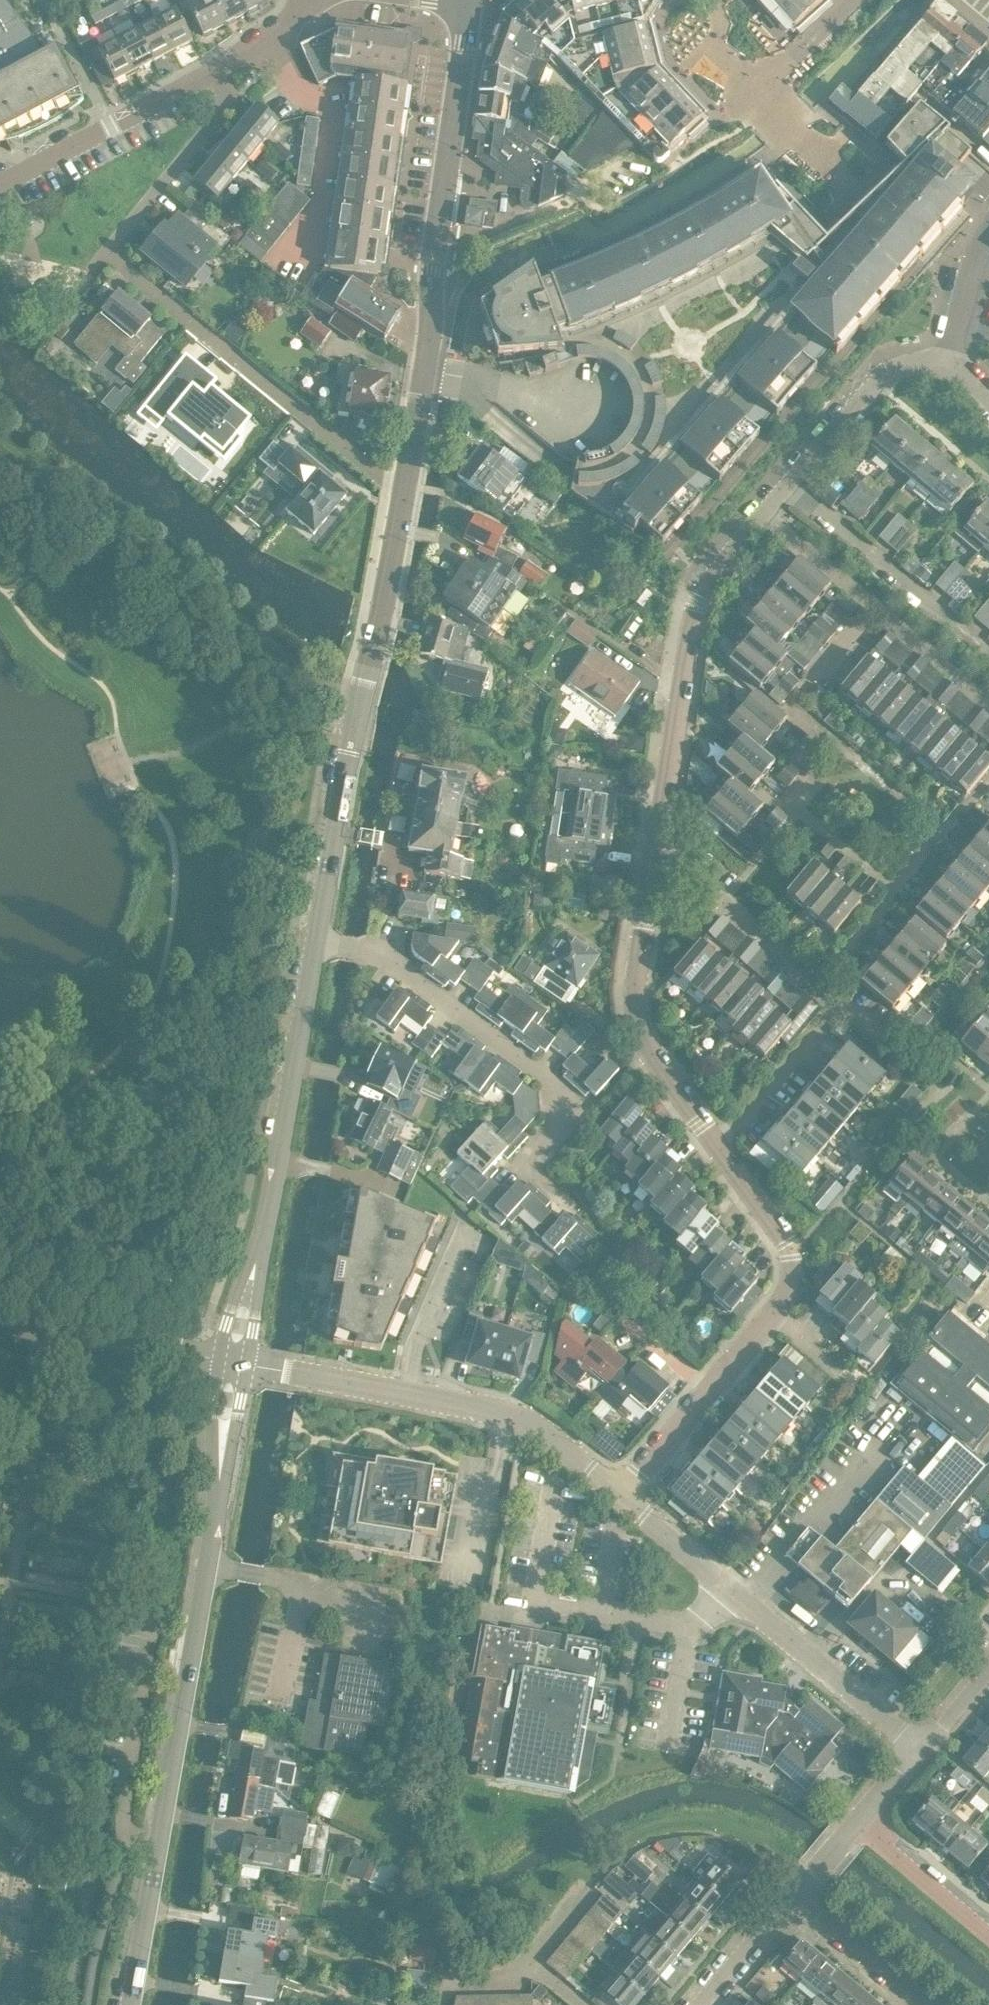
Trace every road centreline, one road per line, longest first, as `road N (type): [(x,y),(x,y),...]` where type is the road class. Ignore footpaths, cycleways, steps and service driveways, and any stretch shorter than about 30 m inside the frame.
road 1 (tertiary): [(320,944),(424,368),(466,5)]
road 2 (tertiary): [(131,2004),(210,1564),(233,1362)]
road 3 (residential): [(566,1213),(531,1174),(567,1124),(560,1091),(388,957),(320,944)]
road 4 (tertiary): [(233,1362),(320,944)]
road 5 (residential): [(258,1366),(503,1414),(531,1425),(624,1495)]
road 6 (residential): [(624,1495),(925,1749)]
road 7 (residential): [(655,849),(695,607),(711,575),(763,514)]
road 8 (residential): [(719,1148),(657,1052),(639,1006),(655,849)]
road 9 (residential): [(170,305),(107,253),(231,104),(217,72)]
road 10 (residential): [(763,514),(879,387),(905,372),(947,370)]
road 11 (residential): [(0,182),(217,72)]
road 12 (residential): [(233,1362),(0,1323)]
road 13 (residential): [(655,849),(676,853),(823,990)]
road 14 (residential): [(777,1319),(793,1295),(794,1259),(719,1148)]
road 15 (residential): [(845,1008),(719,1148)]
road 16 (residential): [(927,2004),(795,1894)]
road 17 (residential): [(988,1932),(859,1823)]
road 18 (residential): [(879,612),(763,514)]
road 19 (residential): [(701,2004),(795,1894)]
road 20 (residential): [(988,705),(879,612)]
road 21 (residential): [(947,370),(988,237)]
road 22 (residential): [(624,1495),(713,1392)]

